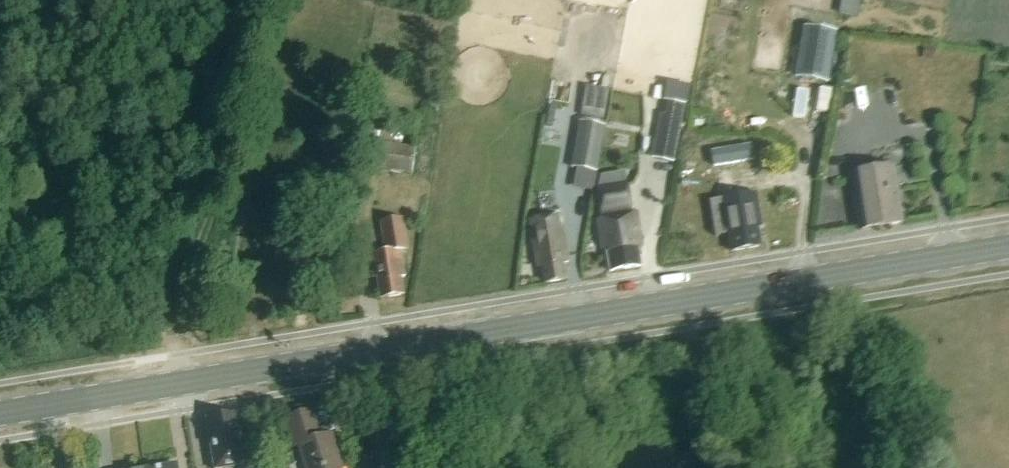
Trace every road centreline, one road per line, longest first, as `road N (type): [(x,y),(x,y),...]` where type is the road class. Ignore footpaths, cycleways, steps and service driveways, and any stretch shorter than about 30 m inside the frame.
road 1 (primary): [(0,414),(1008,250)]
road 2 (track): [(185,383),(176,309),(217,111),(258,0)]

